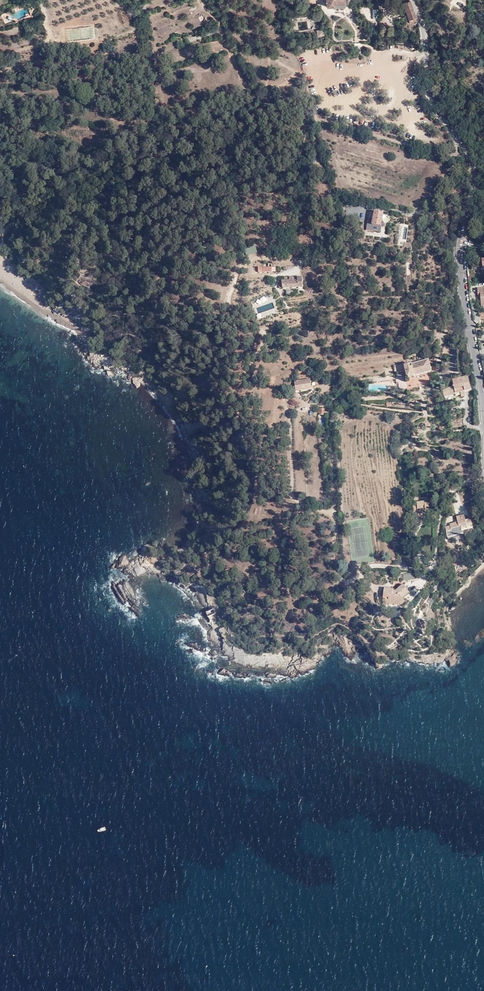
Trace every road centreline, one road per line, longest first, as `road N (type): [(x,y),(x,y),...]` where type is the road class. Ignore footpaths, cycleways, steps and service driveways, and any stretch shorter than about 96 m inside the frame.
road 1 (residential): [(411,0),(424,31),(429,96),(473,169),(459,251)]
road 2 (unclassified): [(459,251),(483,405)]

